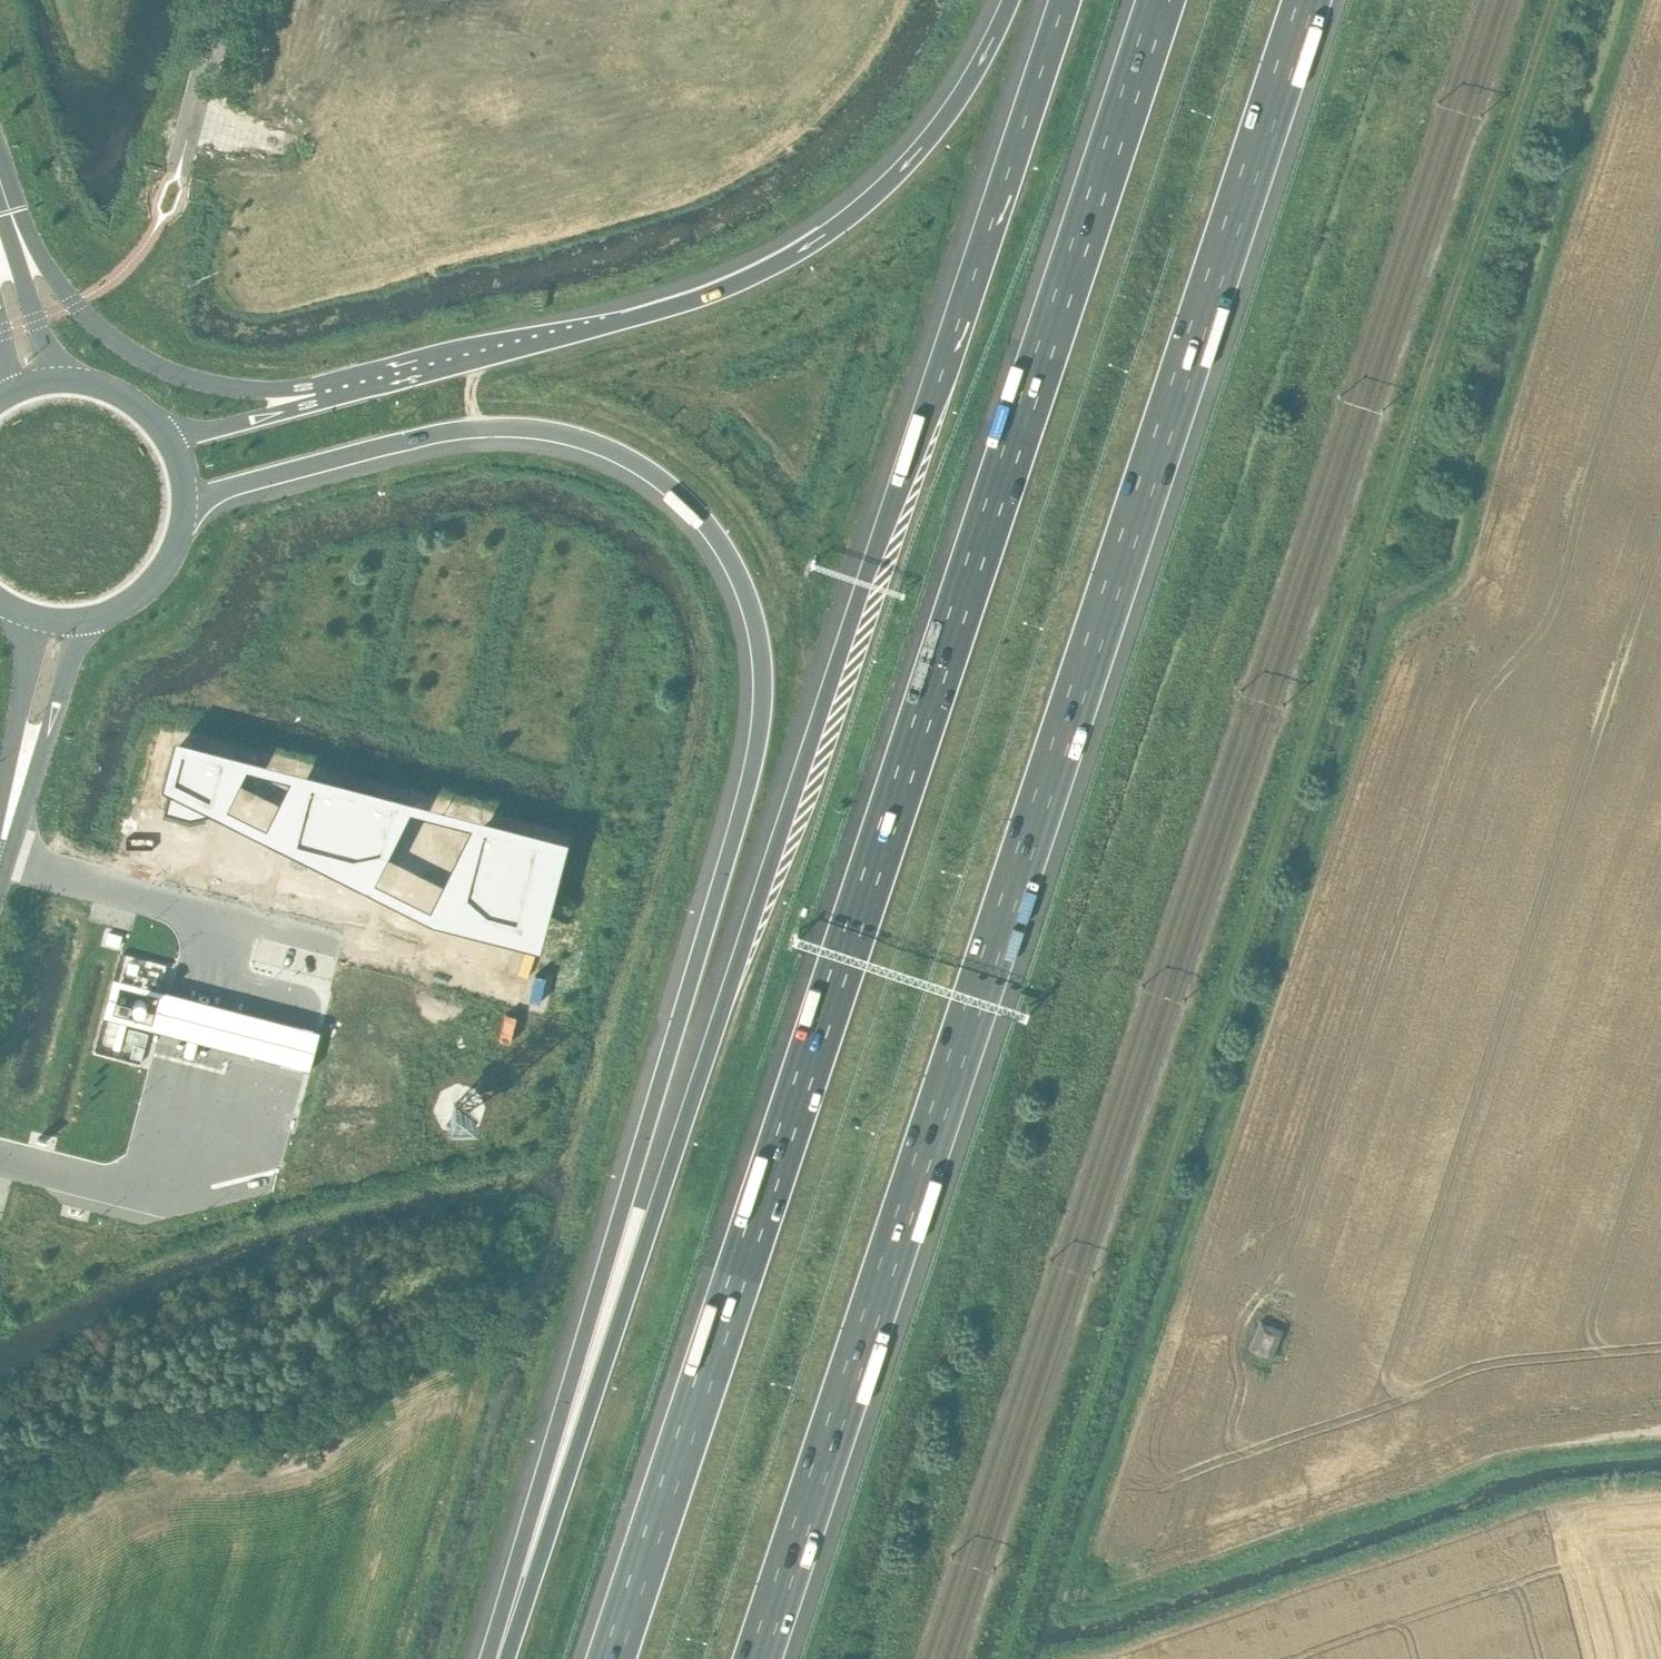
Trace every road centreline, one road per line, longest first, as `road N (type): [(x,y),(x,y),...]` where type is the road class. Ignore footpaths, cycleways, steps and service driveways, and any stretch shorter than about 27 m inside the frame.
road 1 (motorway): [(182,521),(224,490),(405,441),(498,427),(550,432),(617,453),(673,488),(726,551),(756,625),(762,694),(751,770),(563,1412),(506,1658)]
road 2 (track): [(998,1658),(1552,0)]
road 3 (motorway): [(1059,0),(509,1658)]
road 4 (motorway): [(758,1658),(1307,0)]
road 5 (motorway): [(1159,0),(611,1658)]
road 6 (motorway): [(1010,0),(969,83),(921,149),(851,217),(798,251),(666,309),(318,403)]
road 7 (motorway): [(318,403),(197,380),(131,353),(84,316),(8,214)]
road 8 (tertiary): [(57,380),(8,214)]
road 9 (unclassified): [(180,166),(224,0)]
road 10 (tertiary): [(18,778),(80,619)]
road 11 (tertiary): [(28,615),(18,778)]
road 12 (motorway): [(318,403),(166,437)]
road 13 (tertiary): [(80,619),(147,587),(182,521)]
road 14 (tertiary): [(166,437),(119,394),(57,380)]

